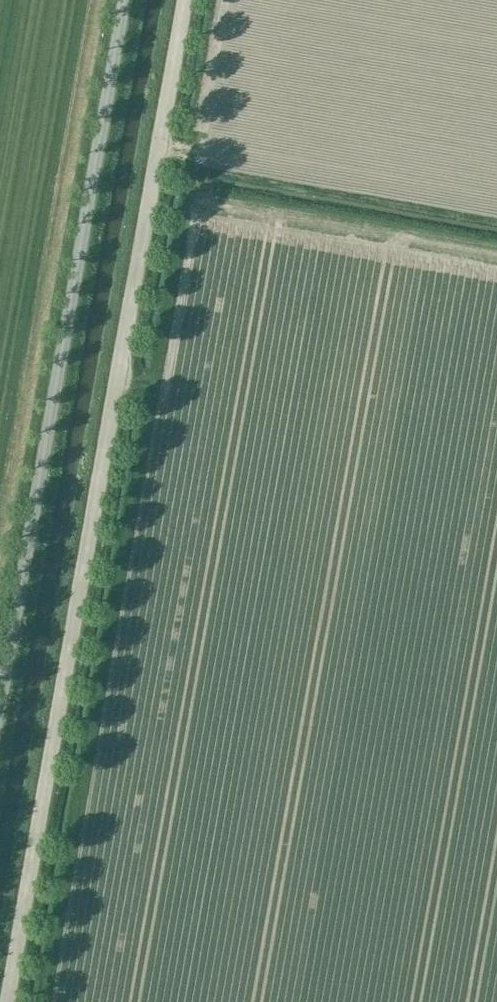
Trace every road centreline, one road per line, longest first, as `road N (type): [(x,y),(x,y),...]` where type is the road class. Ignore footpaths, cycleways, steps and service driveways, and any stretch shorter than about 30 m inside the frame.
road 1 (unclassified): [(3,1001),(182,0)]
road 2 (unclassified): [(121,0),(0,689)]

